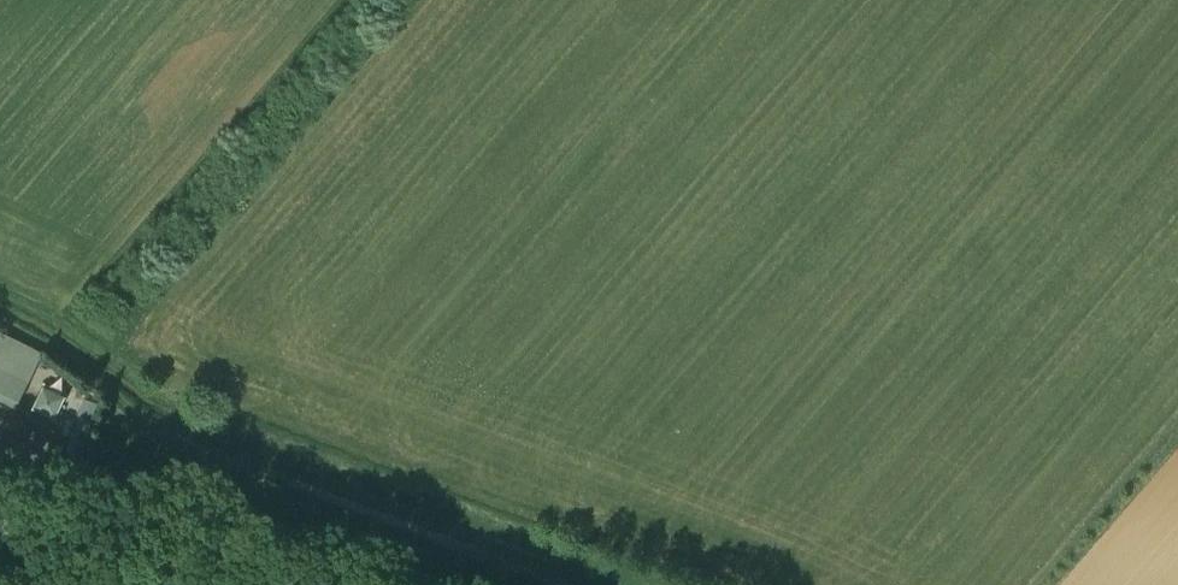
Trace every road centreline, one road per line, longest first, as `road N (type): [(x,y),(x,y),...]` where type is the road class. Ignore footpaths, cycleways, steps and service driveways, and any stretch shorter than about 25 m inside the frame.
road 1 (unclassified): [(299,584),(79,514),(0,502)]

